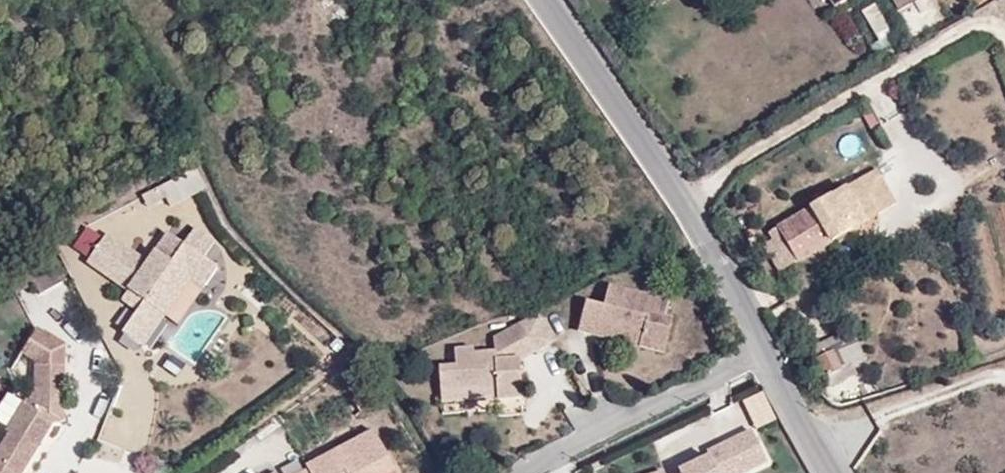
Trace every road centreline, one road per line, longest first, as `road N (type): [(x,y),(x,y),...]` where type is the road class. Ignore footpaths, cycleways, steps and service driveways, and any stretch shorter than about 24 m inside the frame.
road 1 (tertiary): [(549,0),(713,238),(764,353)]
road 2 (residential): [(532,472),(764,353)]
road 3 (tertiary): [(764,353),(832,472)]

